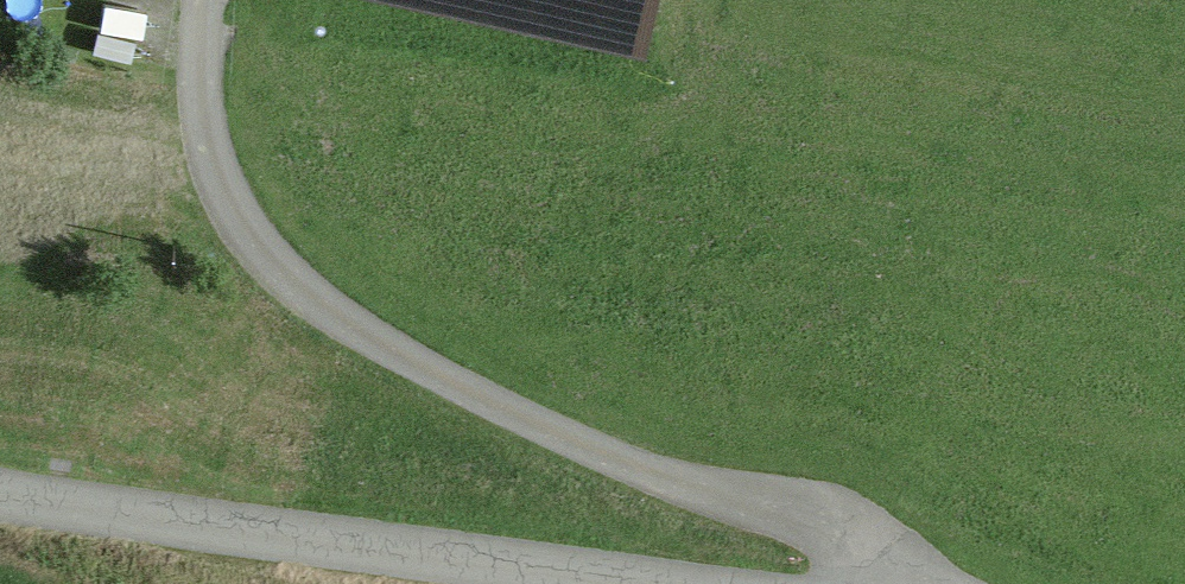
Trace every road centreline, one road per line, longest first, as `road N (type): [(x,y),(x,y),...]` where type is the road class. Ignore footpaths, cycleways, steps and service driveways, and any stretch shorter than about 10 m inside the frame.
road 1 (track): [(214,0),(202,79),(217,175),(271,278),(349,345),(671,484),(864,543),(890,583)]
road 2 (unclassified): [(0,490),(706,583)]

